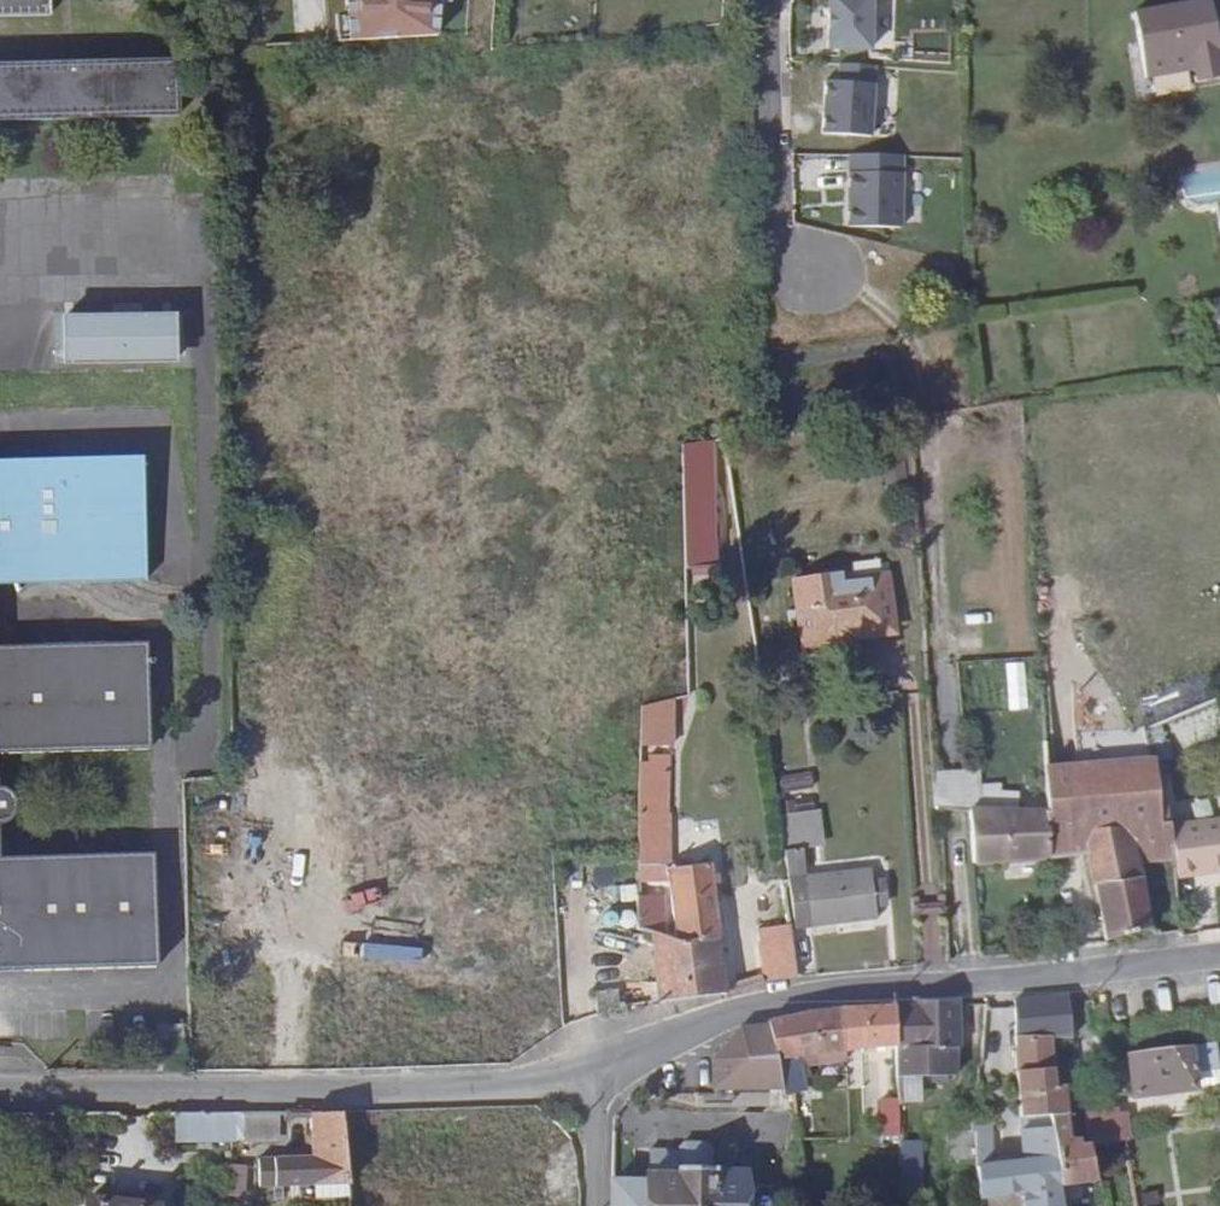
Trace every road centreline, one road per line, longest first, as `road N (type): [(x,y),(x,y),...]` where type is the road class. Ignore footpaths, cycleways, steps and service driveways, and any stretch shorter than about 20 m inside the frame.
road 1 (unknown): [(482,0),(486,320),(786,321),(774,249)]
road 2 (residential): [(1219,954),(760,1002),(592,1073)]
road 3 (unclassified): [(0,1091),(339,1087)]
road 4 (residential): [(771,0),(774,249),(834,272)]
road 5 (residential): [(592,1073),(339,1087)]
road 6 (residential): [(592,1073),(589,1205)]

